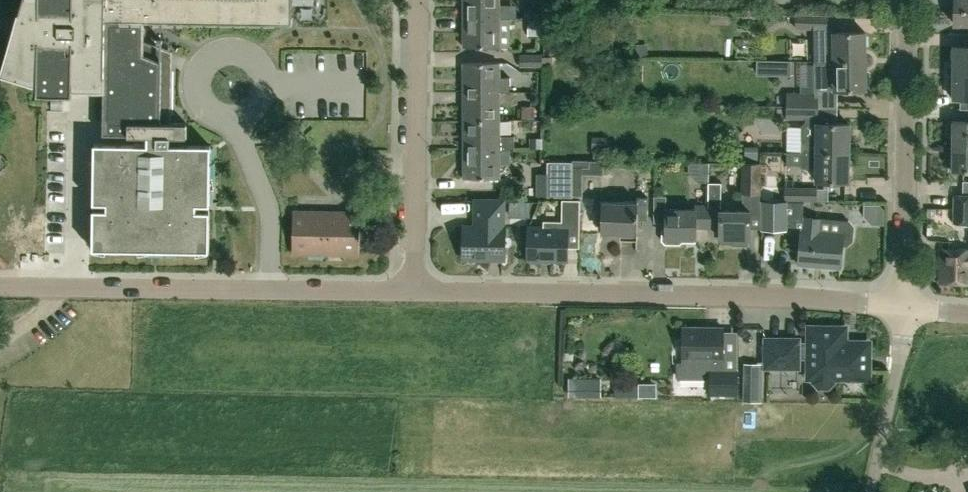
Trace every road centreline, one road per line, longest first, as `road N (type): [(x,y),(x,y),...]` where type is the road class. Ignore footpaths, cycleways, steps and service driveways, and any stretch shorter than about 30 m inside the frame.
road 1 (residential): [(903,307),(770,295),(413,292)]
road 2 (residential): [(413,292),(0,286)]
road 3 (residential): [(903,307),(909,0)]
road 4 (residential): [(413,292),(422,0)]
road 5 (track): [(872,491),(903,307)]

